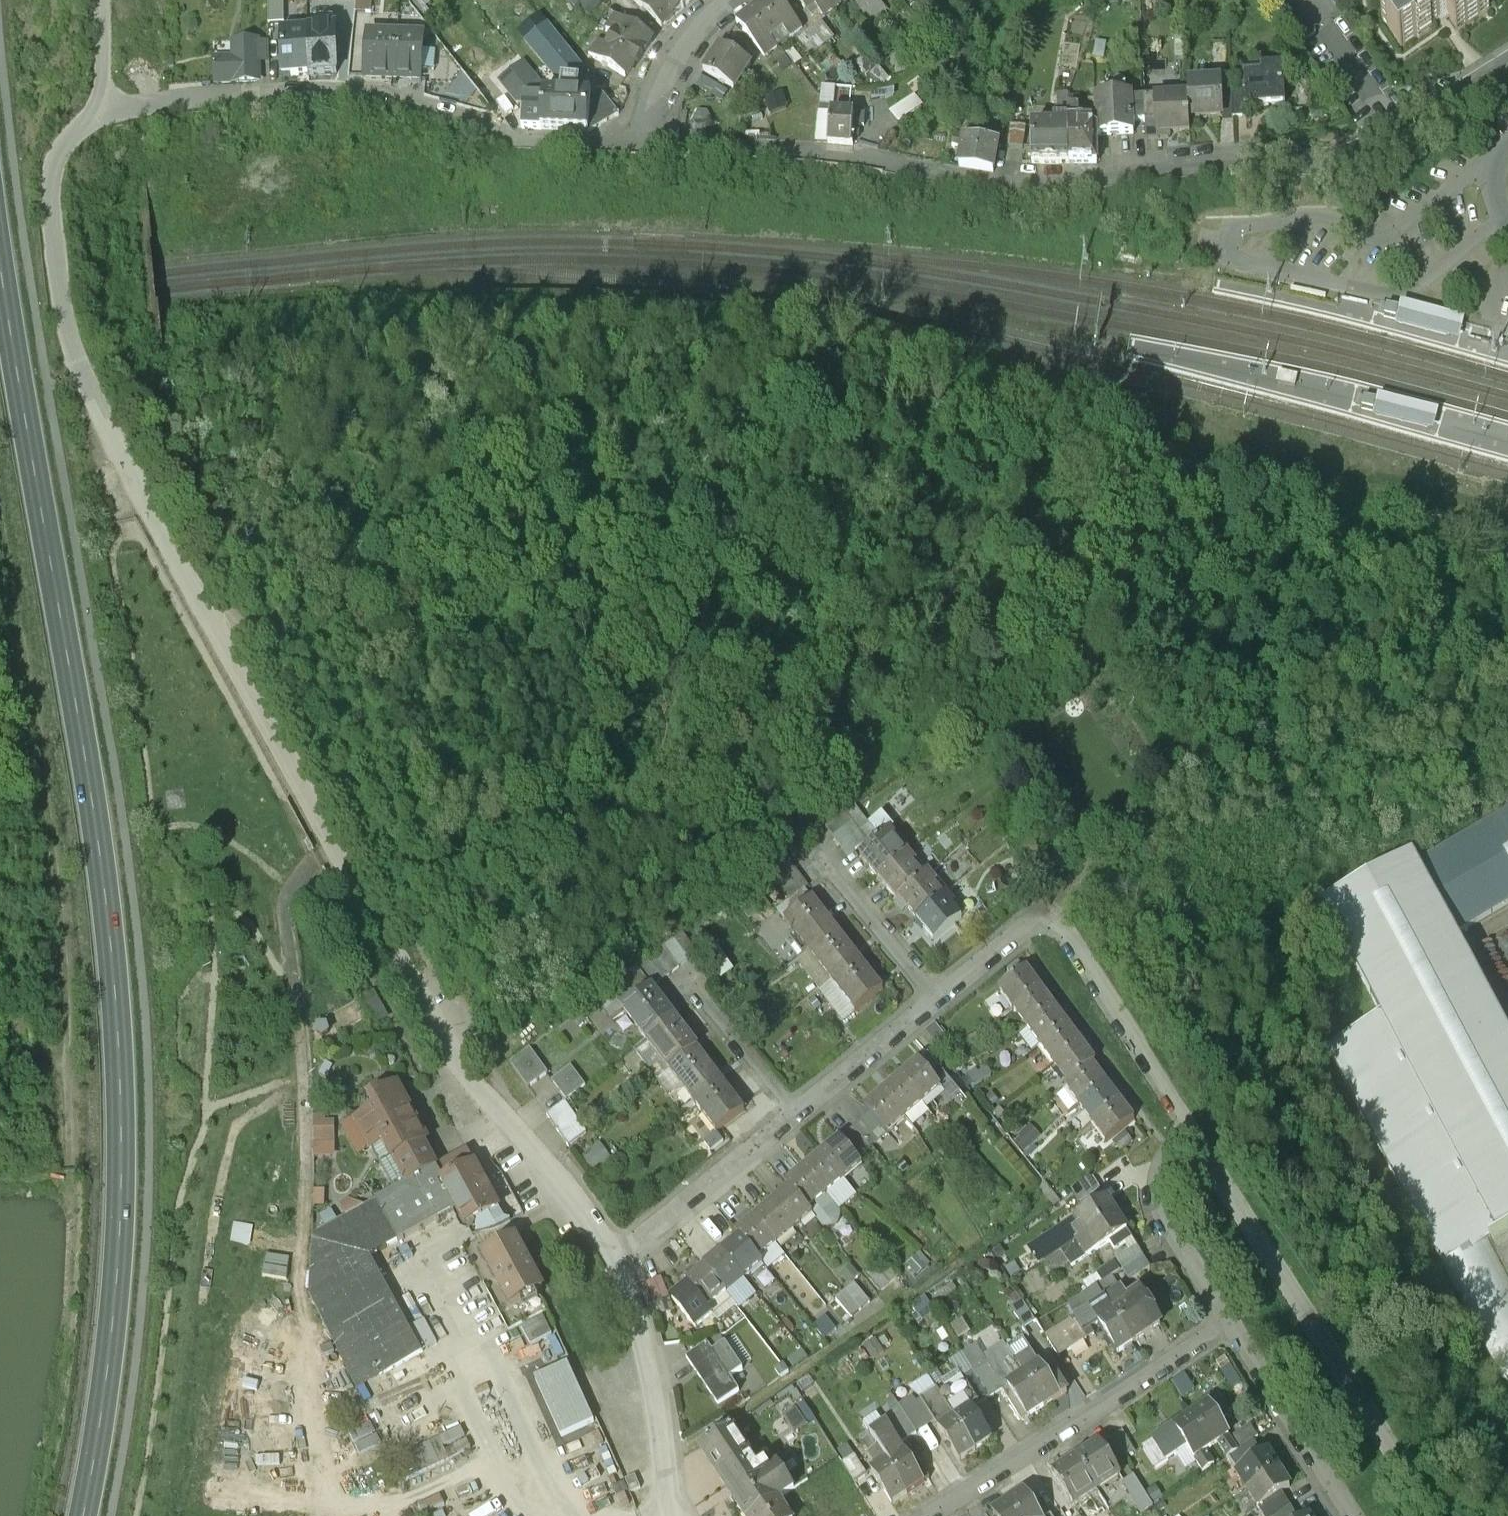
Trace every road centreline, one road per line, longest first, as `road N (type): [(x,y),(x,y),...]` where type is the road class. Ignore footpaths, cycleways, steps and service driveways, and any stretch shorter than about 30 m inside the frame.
road 1 (residential): [(449,1024),(79,382),(45,201),(62,147),(101,114),(197,101),(361,101),(523,149),(646,156)]
road 2 (primary): [(0,262),(114,976),(116,1285),(79,1515)]
road 3 (residential): [(646,156),(1015,196),(1332,160),(1507,61)]
road 4 (track): [(69,1168),(70,1000),(0,530)]
road 5 (track): [(1445,599),(1050,901)]
road 6 (residential): [(1441,1515),(1193,1125)]
road 7 (residential): [(921,1515),(1227,1320)]
road 8 (residential): [(449,1024),(617,1258)]
road 9 (residential): [(1193,1125),(1050,901)]
road 10 (residential): [(617,1258),(635,1310),(668,1515)]
road 11 (residential): [(1227,1320),(1349,1515)]
road 12 (residential): [(617,1258),(793,1114)]
road 13 (residential): [(1227,1320),(1158,1204),(1158,1168),(1193,1125)]
road 14 (residential): [(793,1114),(936,995)]
road 15 (residential): [(730,0),(701,23),(660,101),(646,156)]
road 16 (residential): [(936,995),(823,859)]
road 17 (residential): [(793,1114),(689,981)]
road 18 (residential): [(936,995),(1050,901)]

